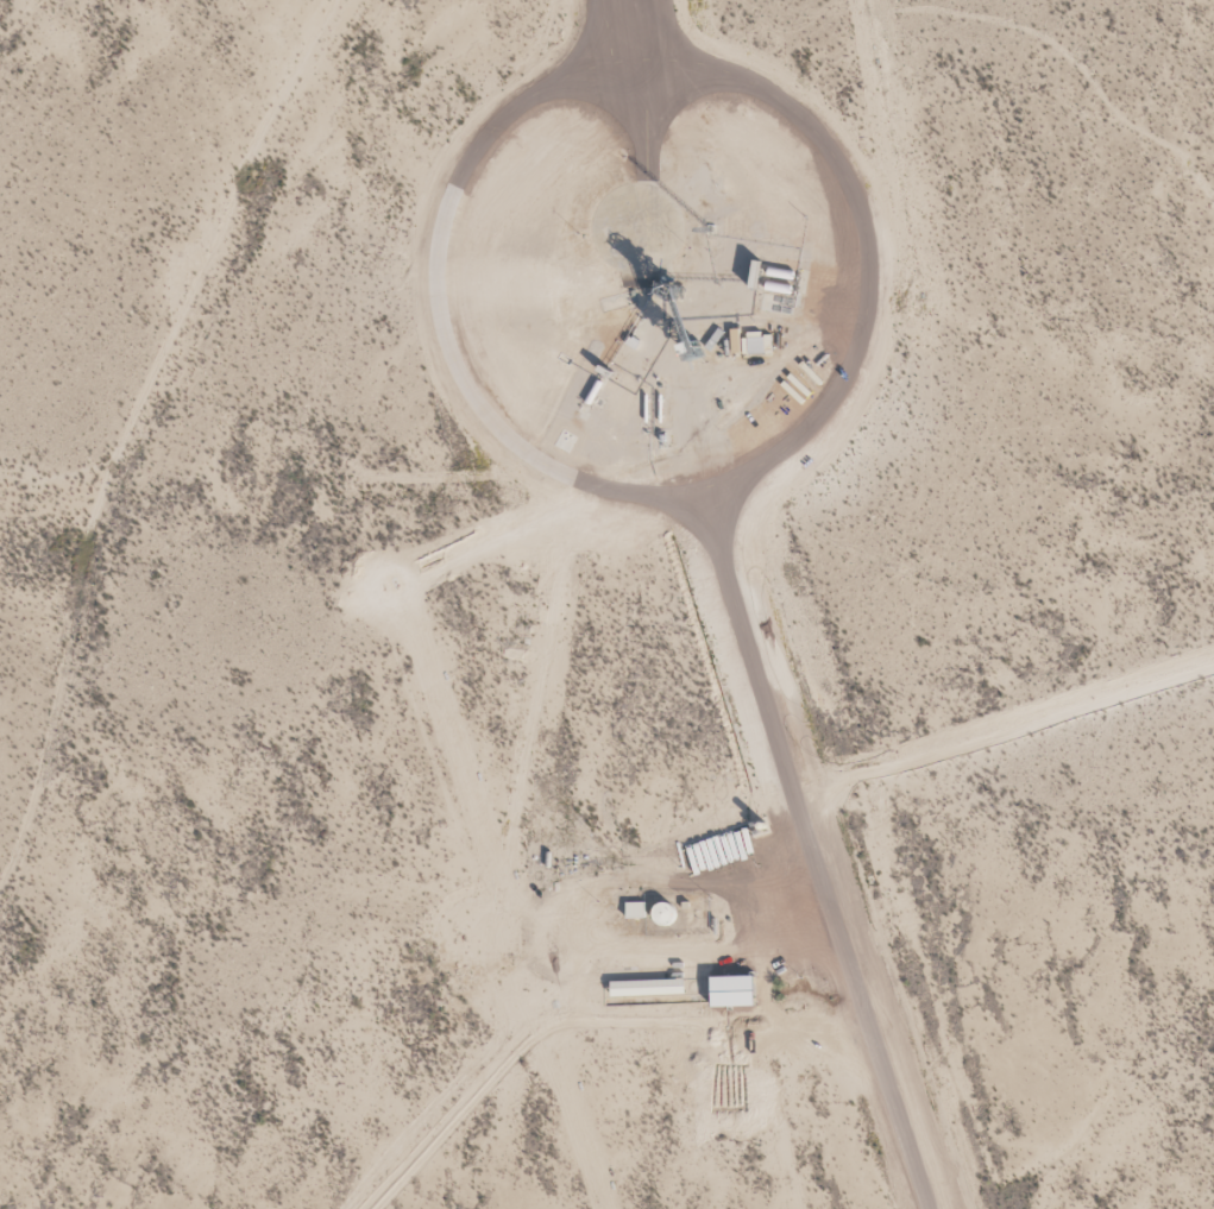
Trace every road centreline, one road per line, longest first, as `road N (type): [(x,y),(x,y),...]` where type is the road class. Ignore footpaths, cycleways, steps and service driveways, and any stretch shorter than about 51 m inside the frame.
road 1 (track): [(599,0),(604,30),(748,76),(842,183),(872,279),(814,421),(728,543),(945,1208)]
road 2 (track): [(259,0),(78,417),(0,747)]

